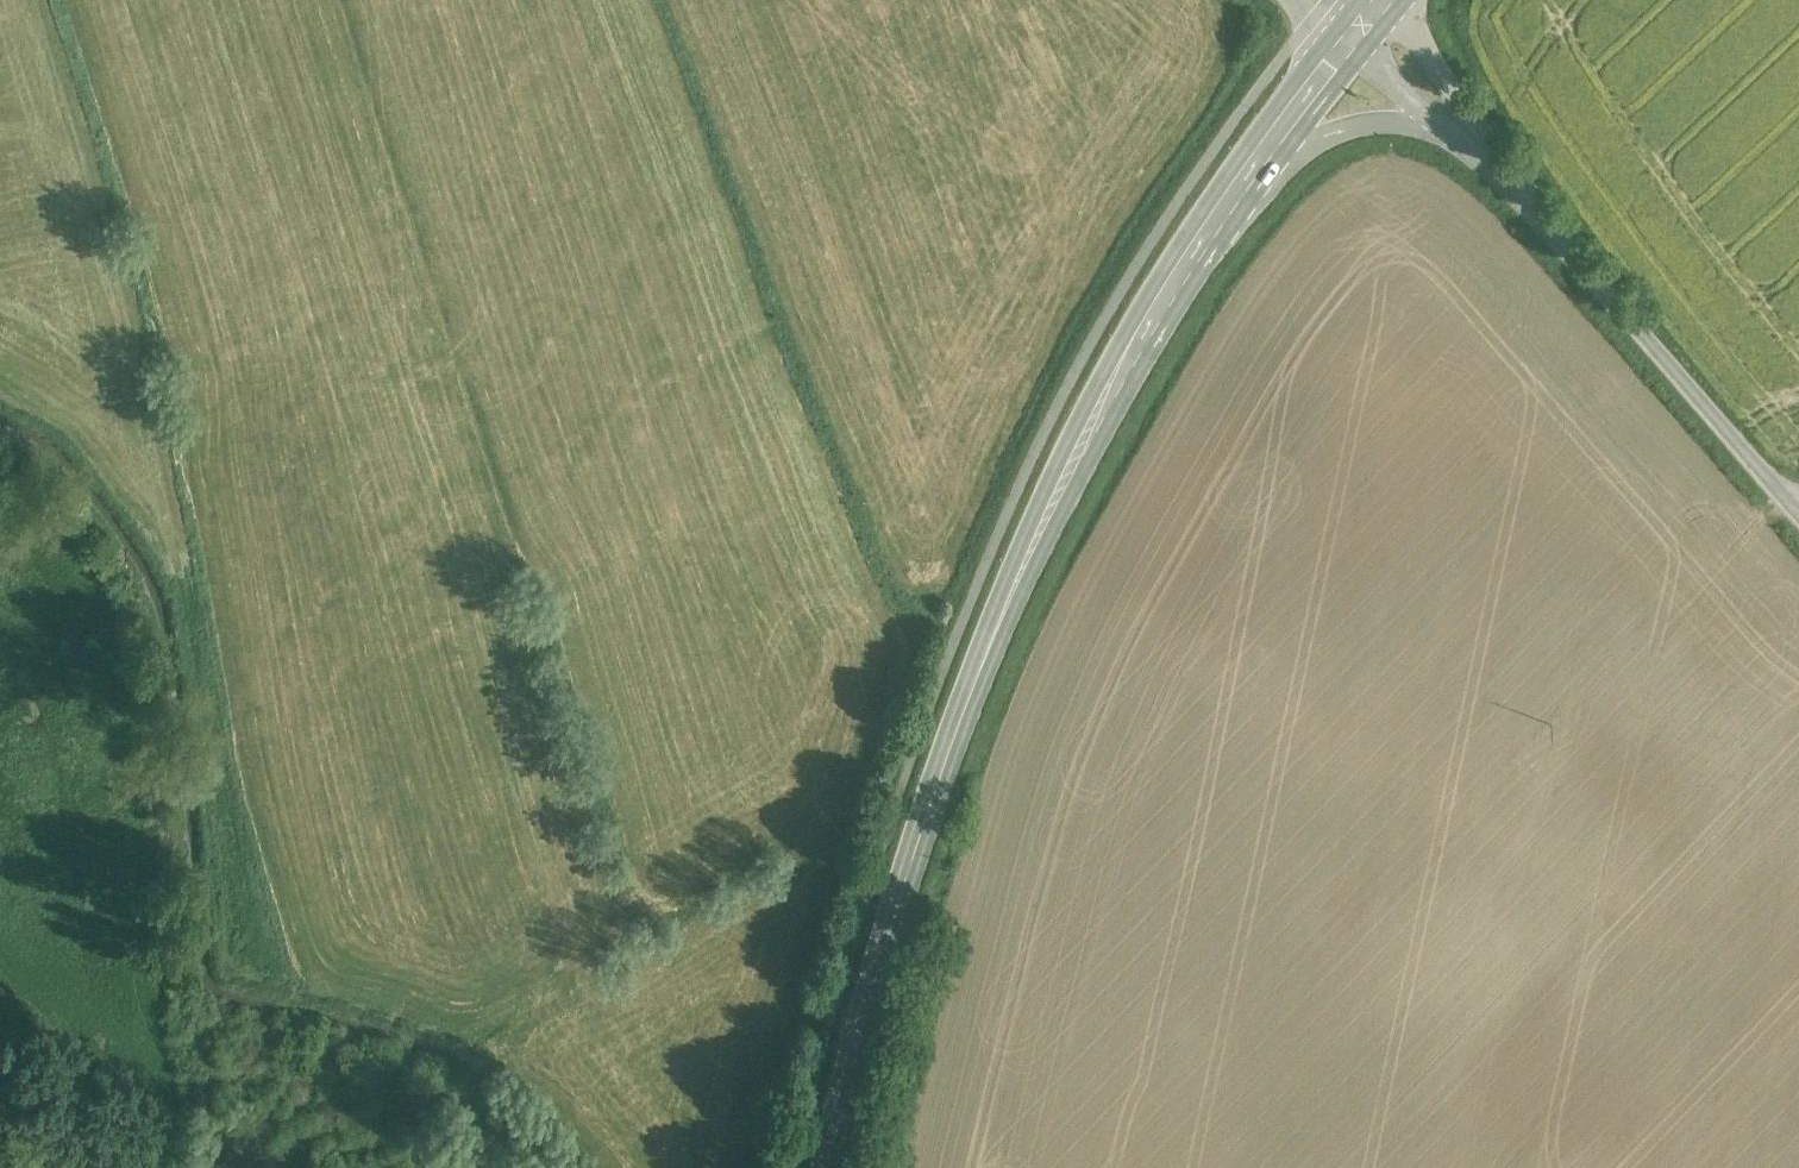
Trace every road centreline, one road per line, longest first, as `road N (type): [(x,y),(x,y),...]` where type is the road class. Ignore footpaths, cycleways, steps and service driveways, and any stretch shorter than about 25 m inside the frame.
road 1 (secondary): [(827,1167),(910,863),(996,626),(1141,336),(1239,184)]
road 2 (unclassified): [(1798,521),(1478,147)]
road 3 (secondary): [(1239,184),(1342,128),(1404,124),(1478,147)]
road 4 (secondary): [(1239,184),(1359,27)]
road 5 (unclassified): [(1478,147),(1359,27)]

